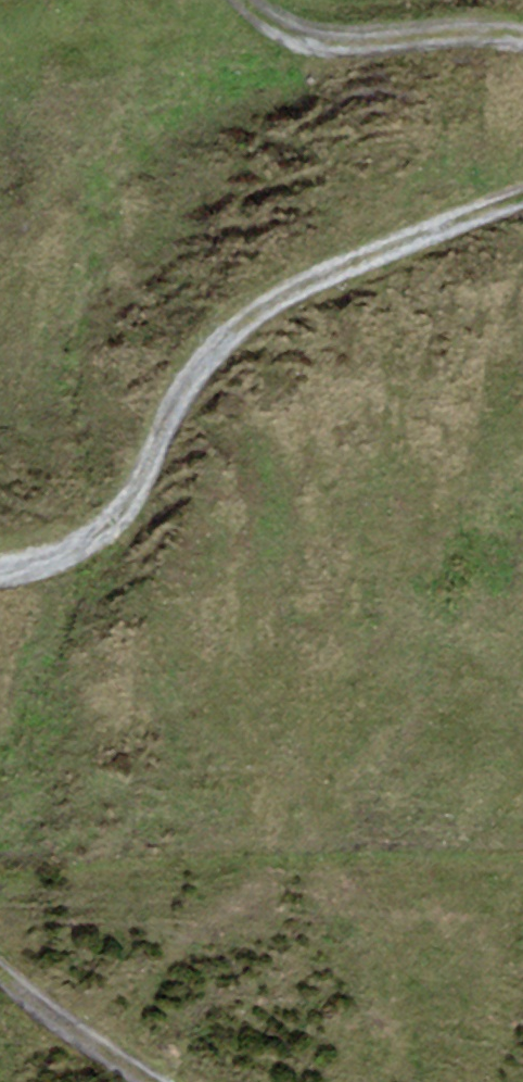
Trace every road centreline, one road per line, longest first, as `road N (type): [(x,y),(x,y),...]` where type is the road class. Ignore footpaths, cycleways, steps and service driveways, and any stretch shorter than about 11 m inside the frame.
road 1 (track): [(0,607),(108,562),(244,320),(522,215)]
road 2 (track): [(522,47),(304,34),(279,0)]
road 3 (track): [(140,1081),(0,983)]

